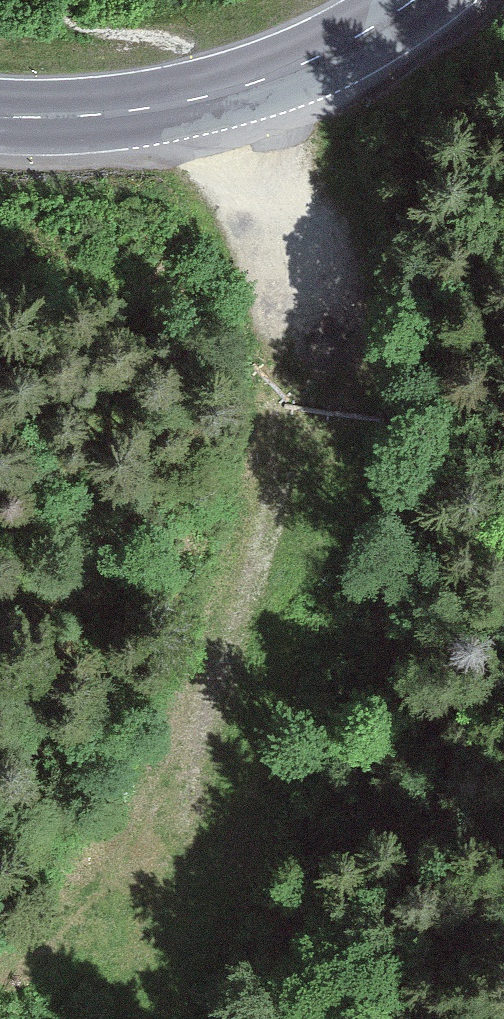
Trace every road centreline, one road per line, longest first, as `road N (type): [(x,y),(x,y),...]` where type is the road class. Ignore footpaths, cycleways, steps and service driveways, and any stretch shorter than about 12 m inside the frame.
road 1 (track): [(285,232),(281,312),(224,713),(164,828),(0,966)]
road 2 (secondary): [(414,0),(296,67),(221,92),(88,115),(0,114)]
road 3 (track): [(224,713),(171,1018)]
road 4 (track): [(221,92),(285,232)]

